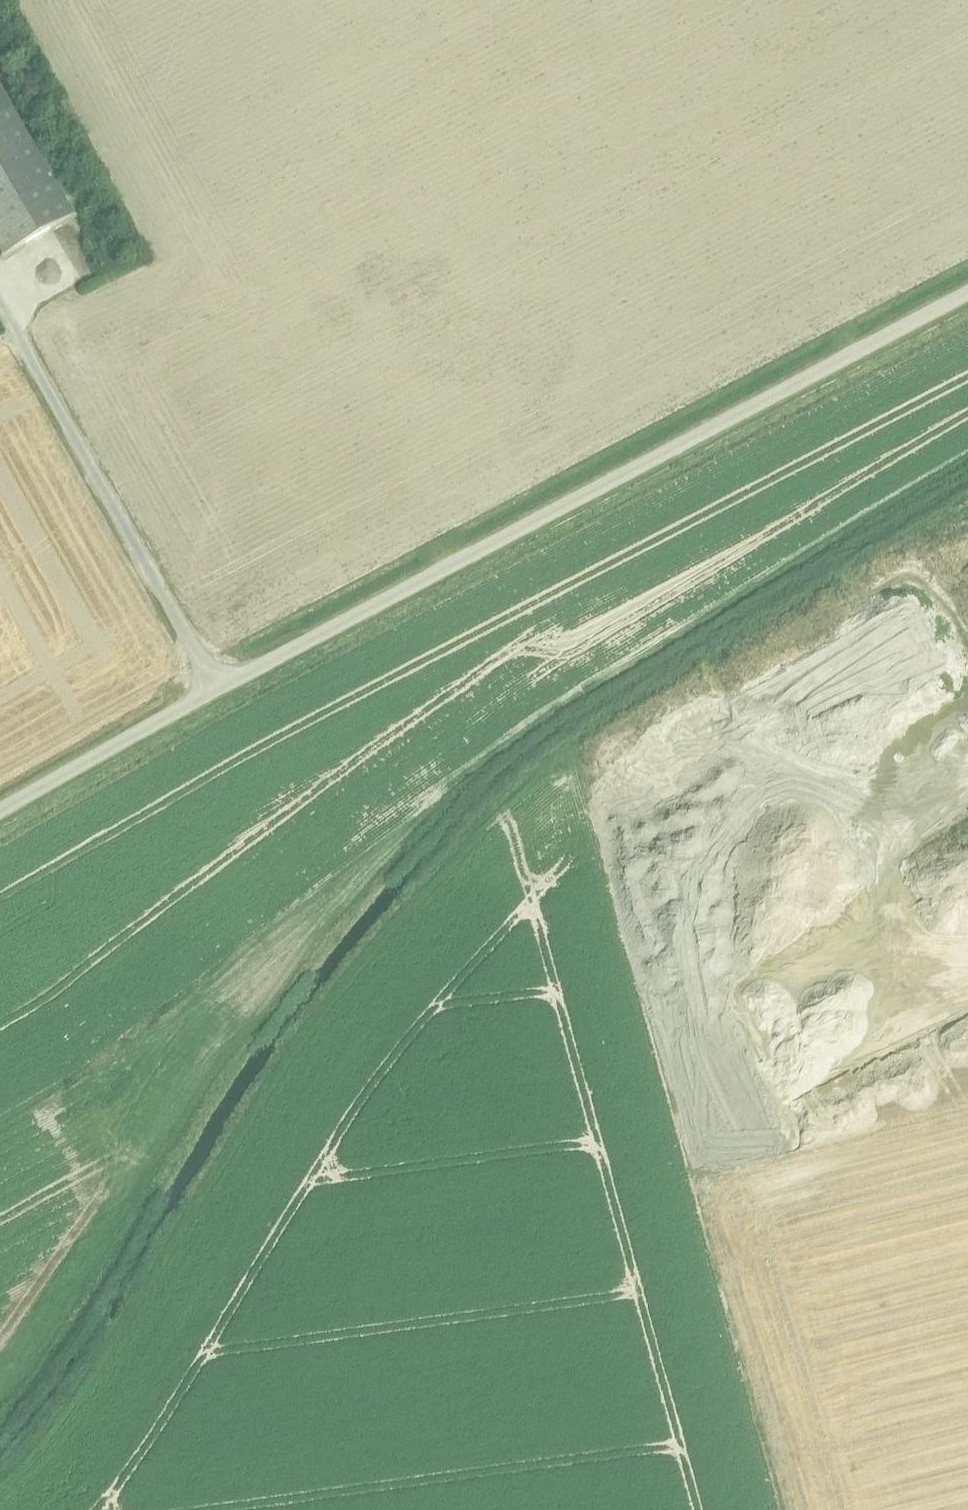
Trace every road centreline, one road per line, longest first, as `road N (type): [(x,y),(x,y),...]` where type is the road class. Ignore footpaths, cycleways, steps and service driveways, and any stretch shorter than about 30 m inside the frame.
road 1 (unclassified): [(0,810),(217,686),(967,291)]

